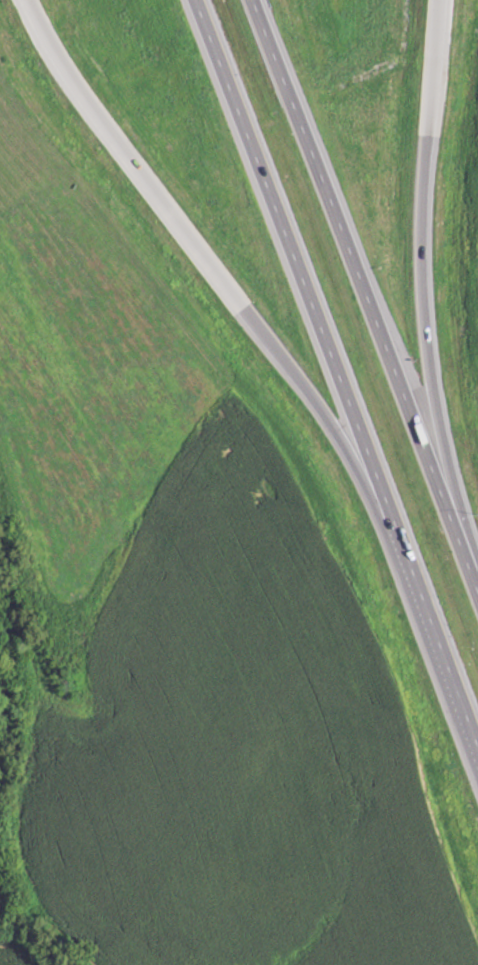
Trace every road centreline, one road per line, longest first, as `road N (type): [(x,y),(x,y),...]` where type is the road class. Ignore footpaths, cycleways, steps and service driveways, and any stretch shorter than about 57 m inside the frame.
road 1 (motorway): [(196,0),(477,745)]
road 2 (motorway): [(477,595),(255,0)]
road 3 (motorway): [(26,0),(71,80),(388,508)]
road 4 (motorway): [(434,478),(420,216),(438,0)]

